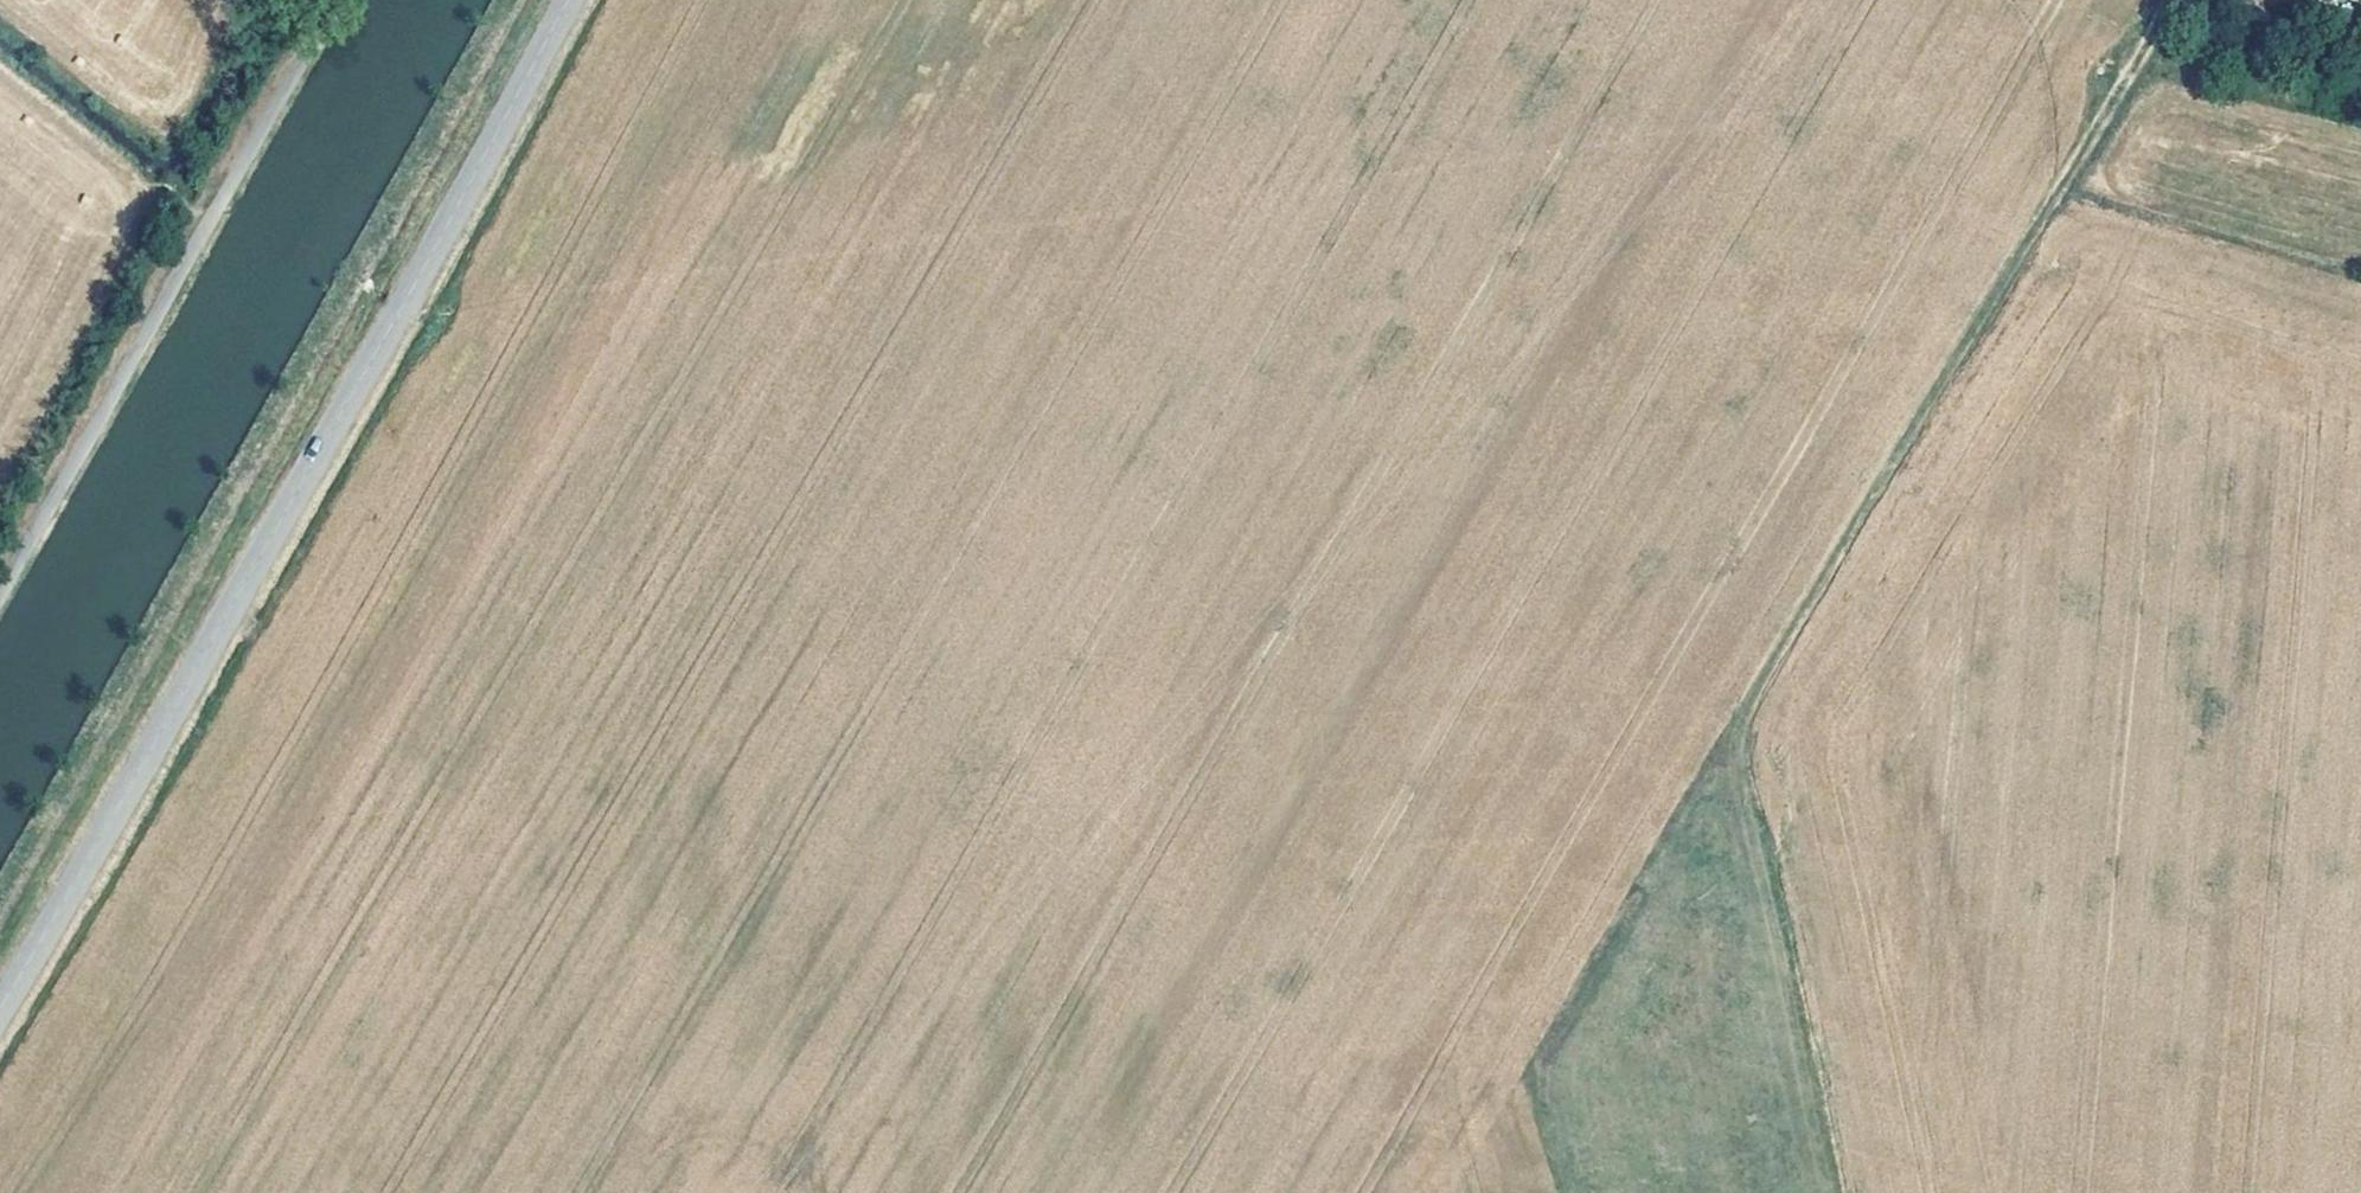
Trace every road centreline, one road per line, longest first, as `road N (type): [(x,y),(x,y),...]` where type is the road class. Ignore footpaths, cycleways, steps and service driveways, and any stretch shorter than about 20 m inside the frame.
road 1 (unclassified): [(0,1021),(277,548),(576,0)]
road 2 (track): [(2171,0),(1727,738)]

